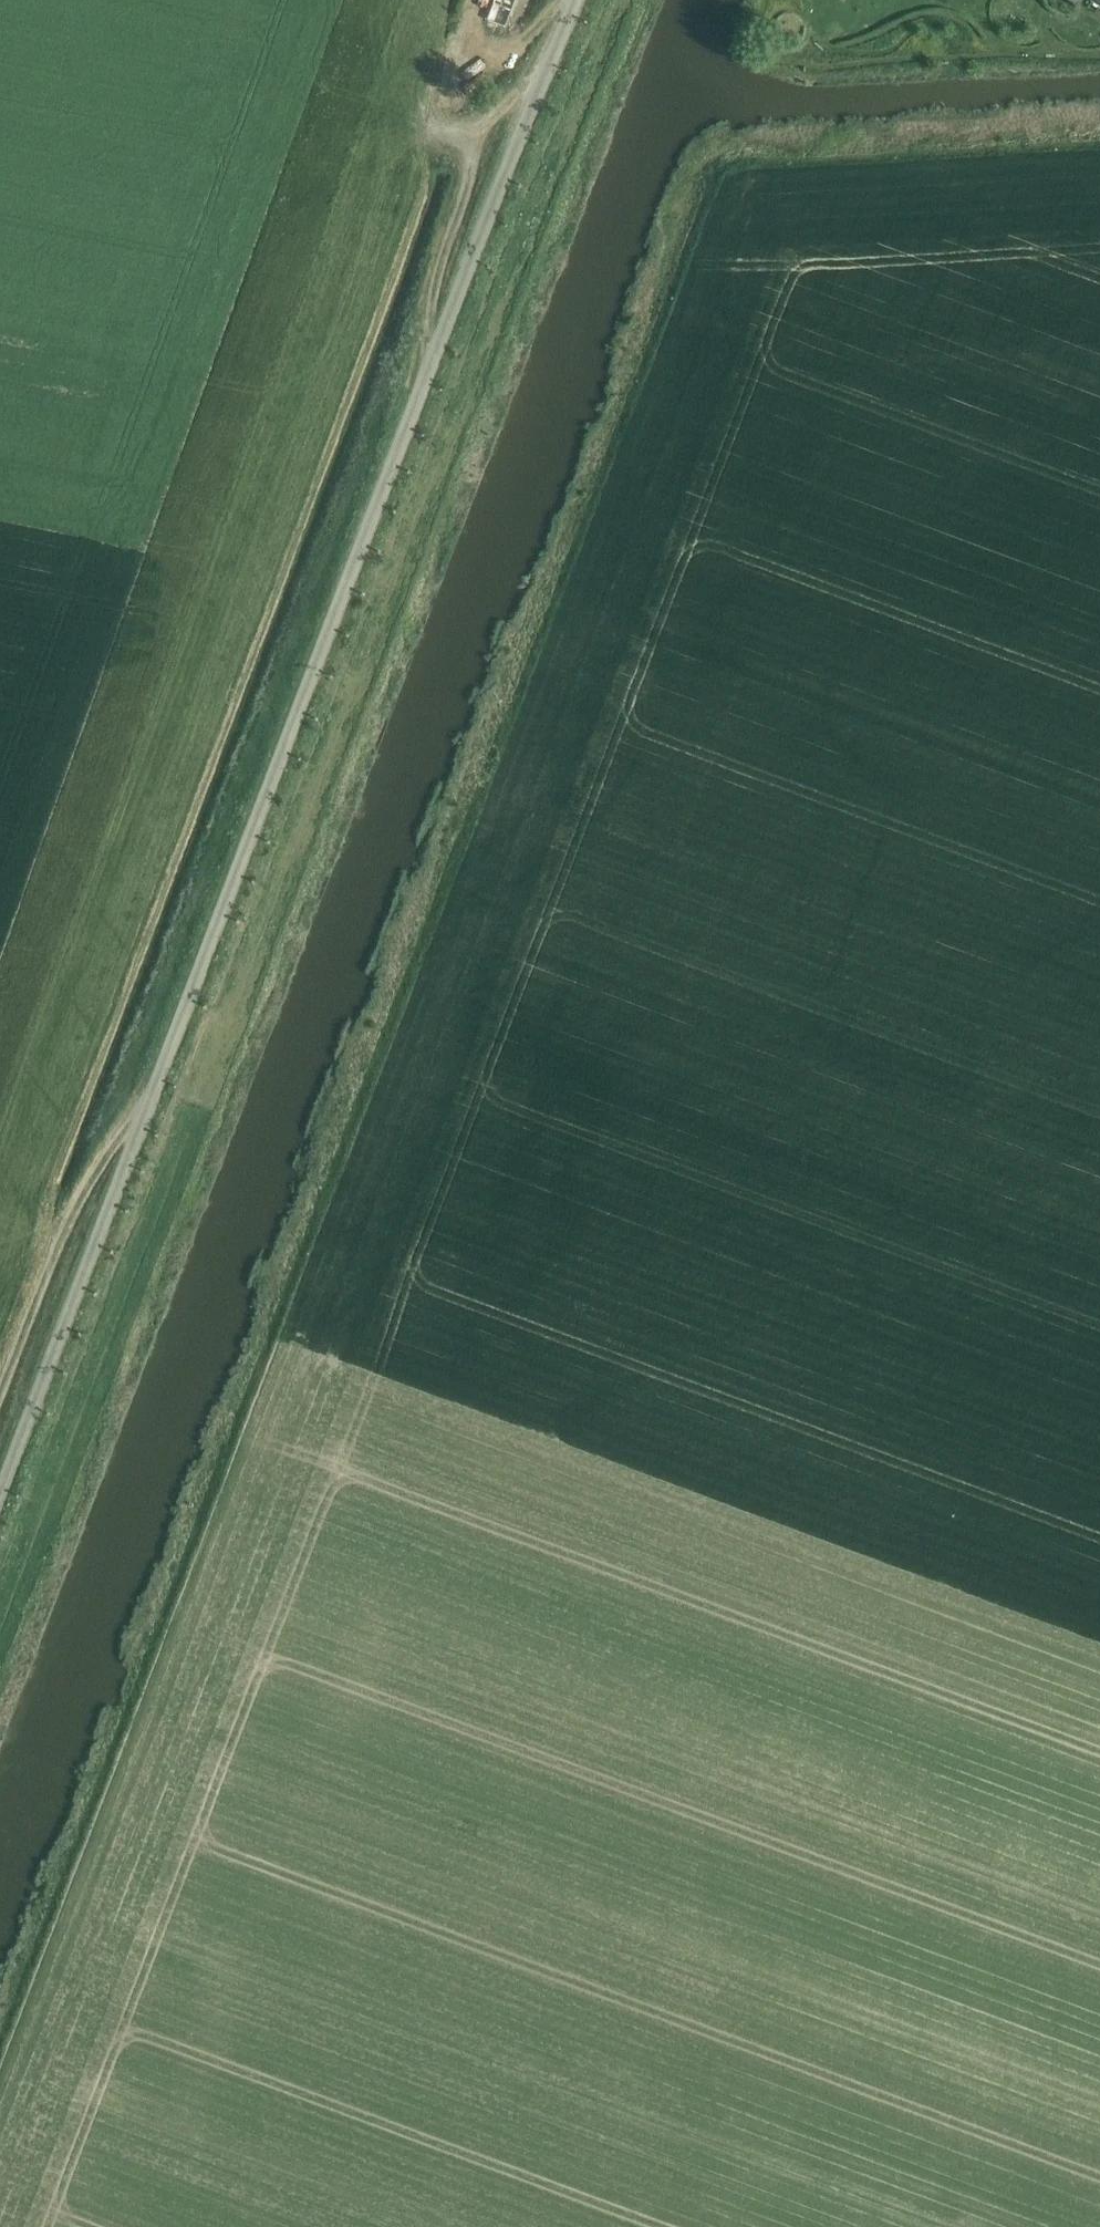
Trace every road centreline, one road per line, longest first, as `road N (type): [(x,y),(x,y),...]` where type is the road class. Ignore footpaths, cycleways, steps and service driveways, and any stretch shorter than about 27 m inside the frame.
road 1 (unclassified): [(0,1493),(574,0)]
road 2 (track): [(0,1375),(65,1208),(108,1149),(128,1149)]

